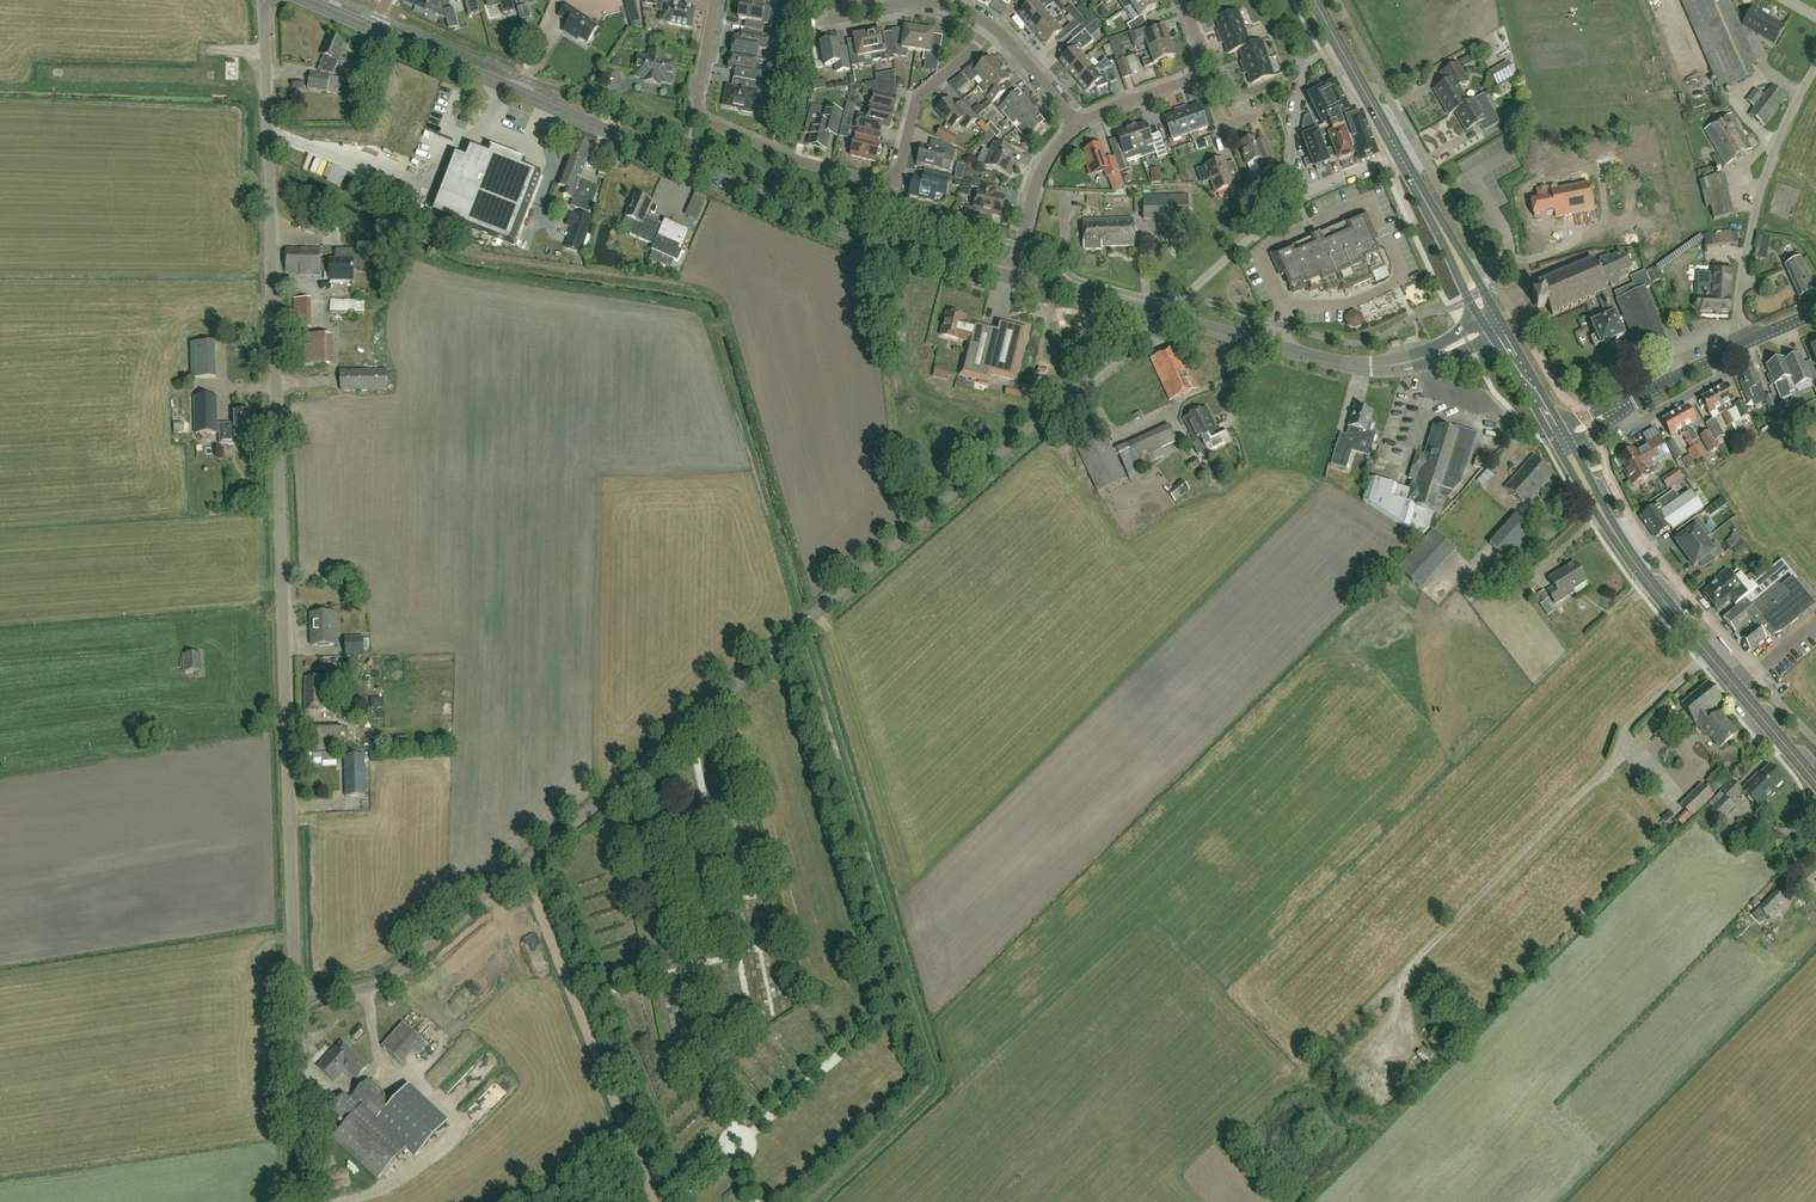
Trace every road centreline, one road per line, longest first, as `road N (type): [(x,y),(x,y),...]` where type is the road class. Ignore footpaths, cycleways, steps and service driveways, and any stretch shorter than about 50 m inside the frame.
road 1 (unclassified): [(294,997),(366,989),(400,970),(1161,315)]
road 2 (unclassified): [(294,997),(265,0)]
road 3 (tertiary): [(1013,278),(819,222),(374,29)]
road 4 (residential): [(716,0),(697,99),(704,119),(803,163),(879,182),(902,170),(919,98),(990,25)]
road 5 (secondary): [(1561,441),(1632,558),(1807,770)]
road 6 (track): [(522,868),(656,1201)]
road 7 (unclassified): [(1745,343),(1738,300),(1757,203),(1815,65)]
road 8 (tertiary): [(1421,358),(1335,363),(1161,315)]
road 9 (unclassified): [(303,1201),(294,997)]
road 10 (secondary): [(1495,324),(1399,153)]
road 11 (residential): [(1161,315),(1296,198)]
road 12 (residential): [(1339,46),(1303,73),(1290,172),(1296,198)]
road 13 (residential): [(1013,278),(1041,175),(1079,126)]
road 14 (tertiary): [(1161,315),(1013,278)]
road 15 (residential): [(1616,410),(1640,423),(1721,377),(1723,354)]
road 16 (residential): [(853,12),(927,3),(990,25)]
road 17 (residential): [(990,25),(1079,126)]
road 18 (secondary): [(1561,441),(1495,324)]
road 19 (residential): [(1079,126),(1194,74)]
road 20 (secondary): [(1399,153),(1339,46)]
road 21 (tertiary): [(1616,410),(1723,354)]

